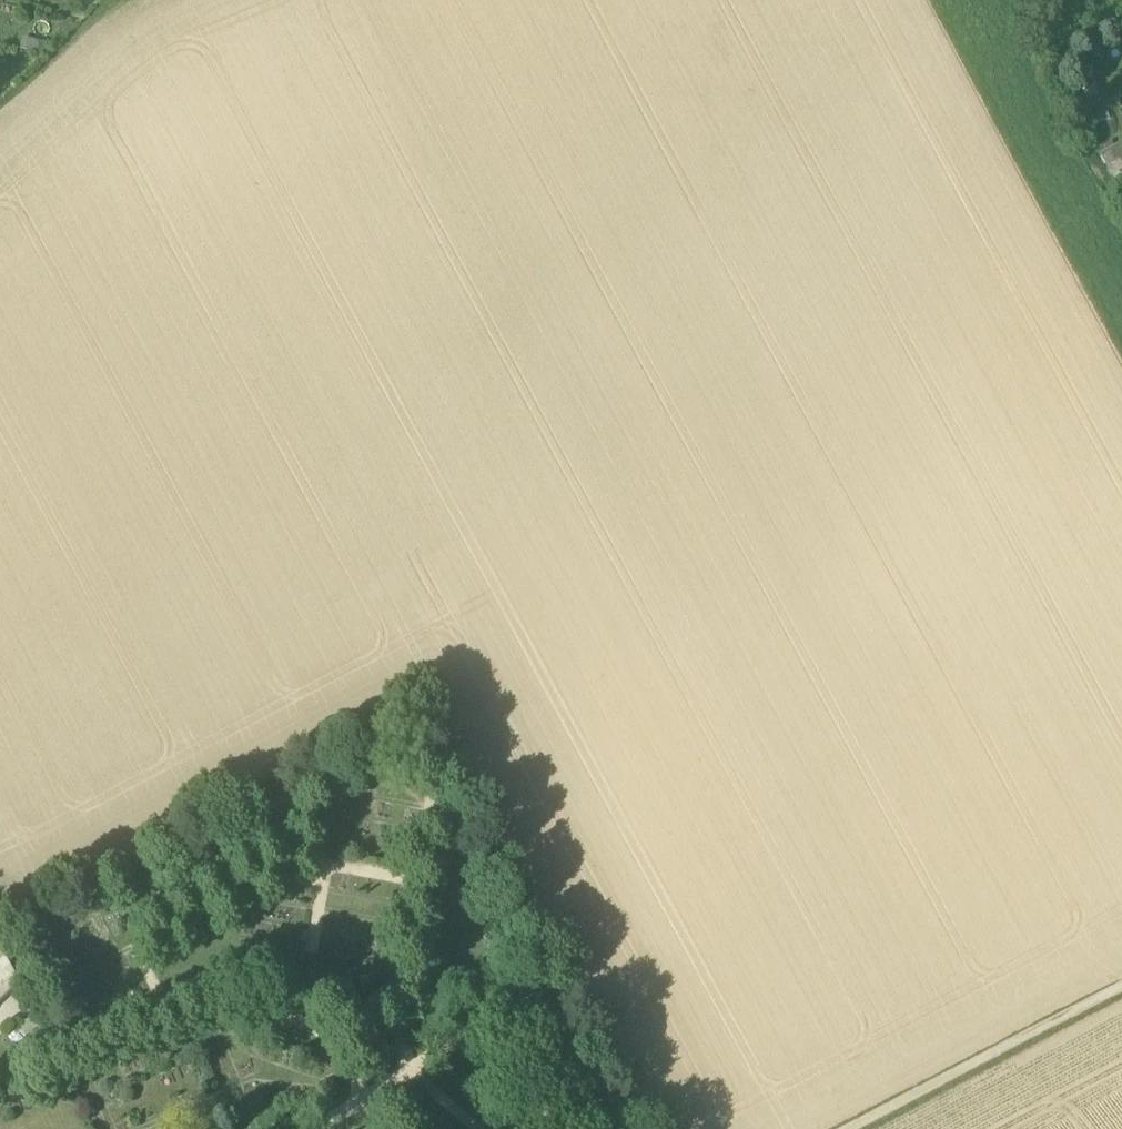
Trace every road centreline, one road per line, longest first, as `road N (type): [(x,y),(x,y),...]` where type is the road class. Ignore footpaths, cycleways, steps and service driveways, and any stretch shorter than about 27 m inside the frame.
road 1 (track): [(1121,986),(848,1128)]

